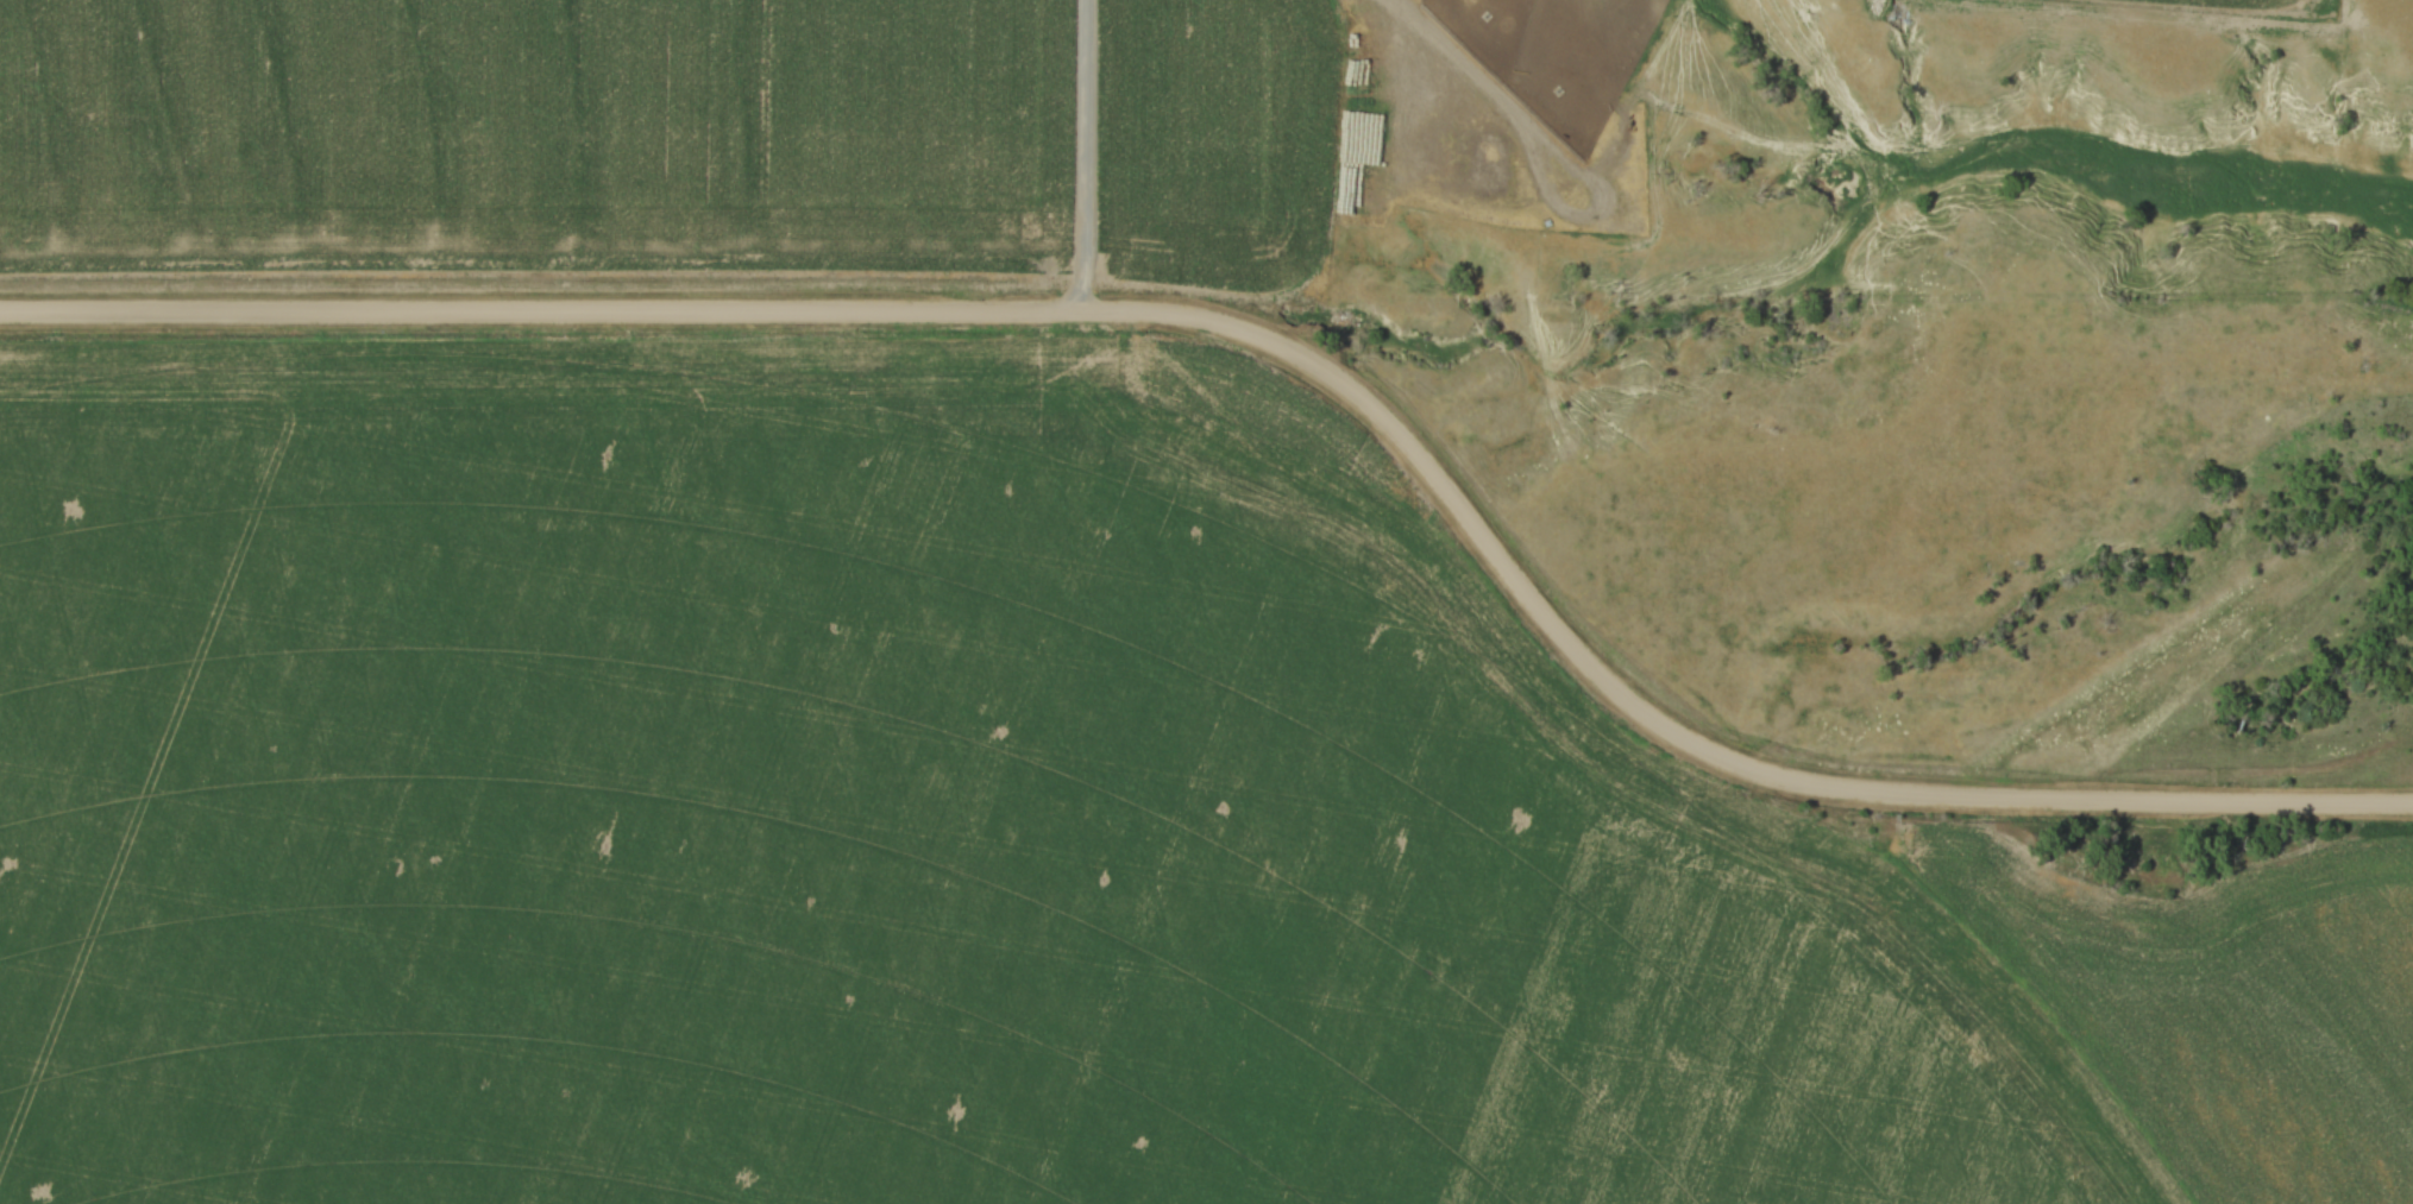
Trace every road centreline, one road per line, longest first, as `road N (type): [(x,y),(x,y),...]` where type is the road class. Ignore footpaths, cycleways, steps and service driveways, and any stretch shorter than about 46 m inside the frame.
road 1 (tertiary): [(0,311),(1087,309),(1213,320),(1313,358),(1357,390),(1401,430),(1566,639),(1627,699),(1680,737),(1753,768),(1941,794),(2412,801)]

